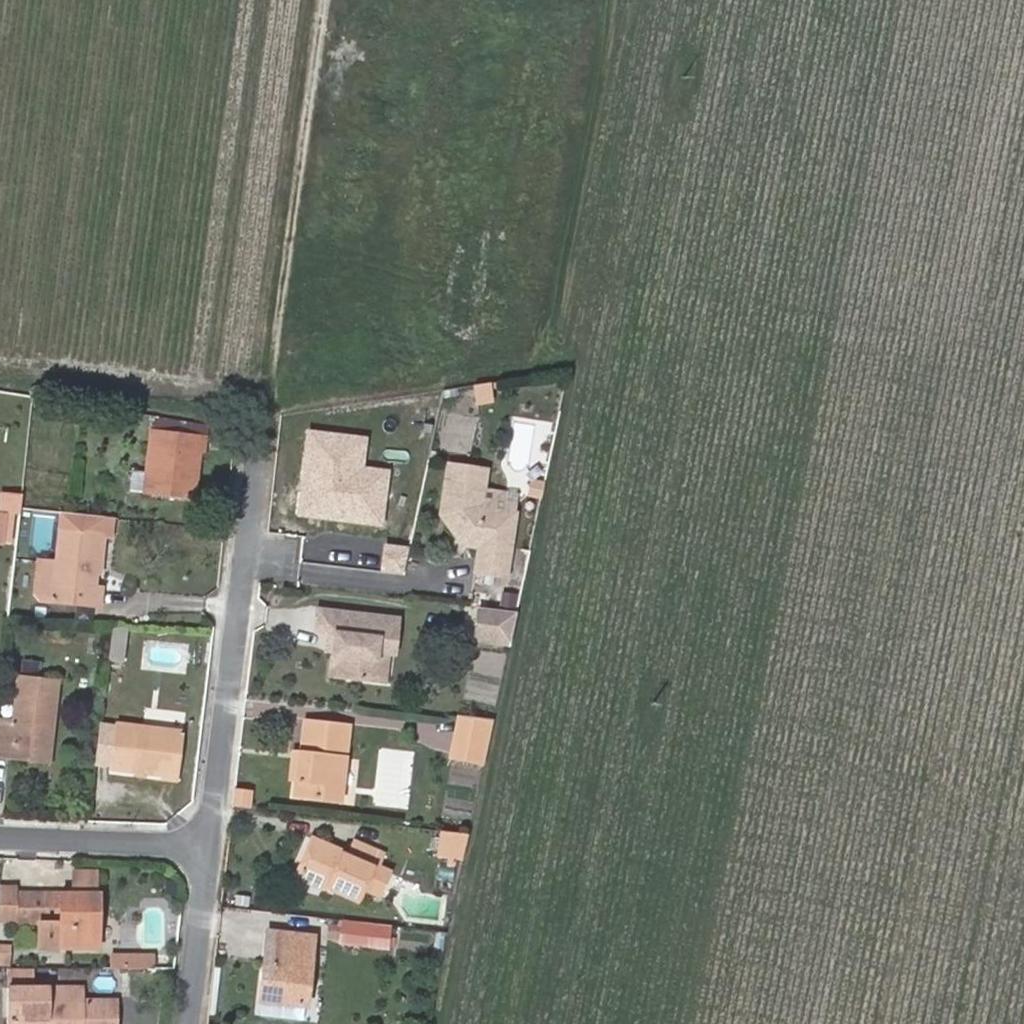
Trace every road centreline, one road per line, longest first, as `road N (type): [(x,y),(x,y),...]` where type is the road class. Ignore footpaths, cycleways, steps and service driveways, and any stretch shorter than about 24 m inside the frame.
road 1 (track): [(324,0),(277,390),(262,427)]
road 2 (residential): [(209,848),(262,427)]
road 3 (residential): [(209,848),(0,839)]
road 4 (residential): [(189,1023),(209,848)]

